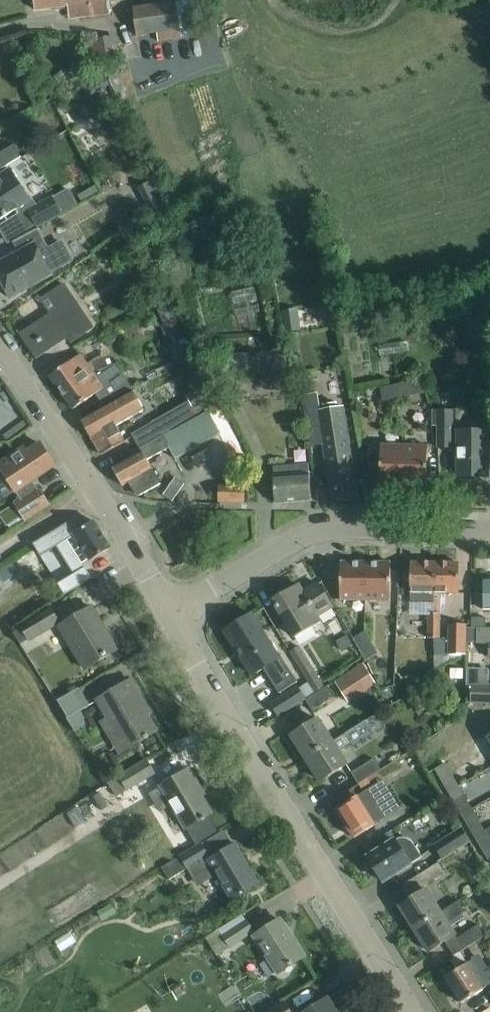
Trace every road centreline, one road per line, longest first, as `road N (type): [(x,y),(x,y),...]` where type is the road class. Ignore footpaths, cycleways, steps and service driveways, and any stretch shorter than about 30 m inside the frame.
road 1 (residential): [(411,1011),(198,670),(170,612)]
road 2 (tertiary): [(170,612),(307,534),(489,531)]
road 3 (tertiary): [(170,612),(0,348)]

